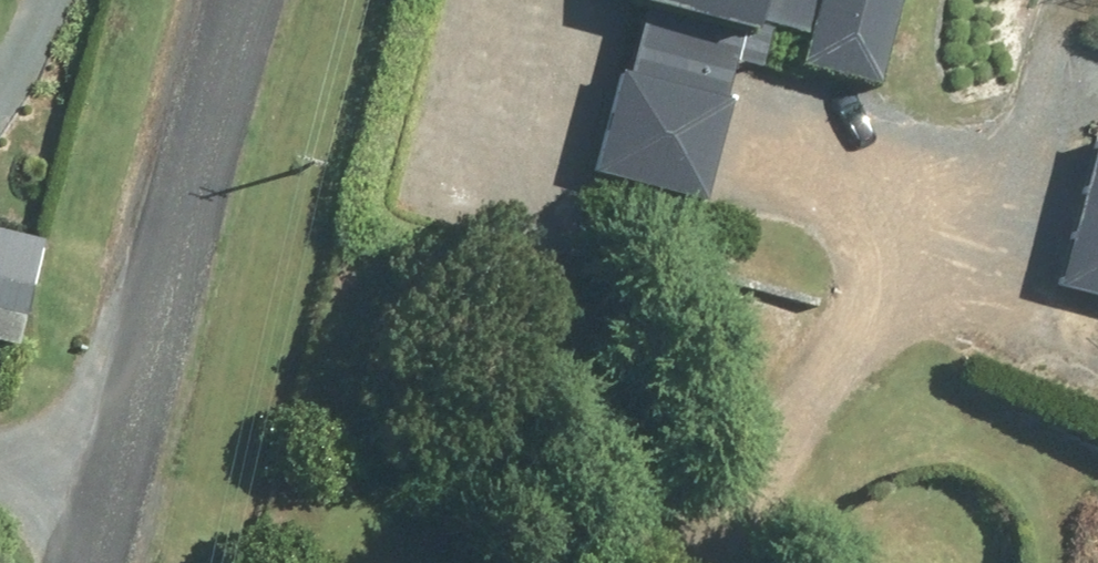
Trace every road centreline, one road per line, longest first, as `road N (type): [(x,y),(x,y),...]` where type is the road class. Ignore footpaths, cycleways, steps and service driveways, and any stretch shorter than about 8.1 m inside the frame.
road 1 (unclassified): [(649,562),(526,308),(485,57),(496,0)]
road 2 (unclassified): [(235,0),(104,486)]
road 3 (unclassified): [(704,562),(738,460),(909,189)]

